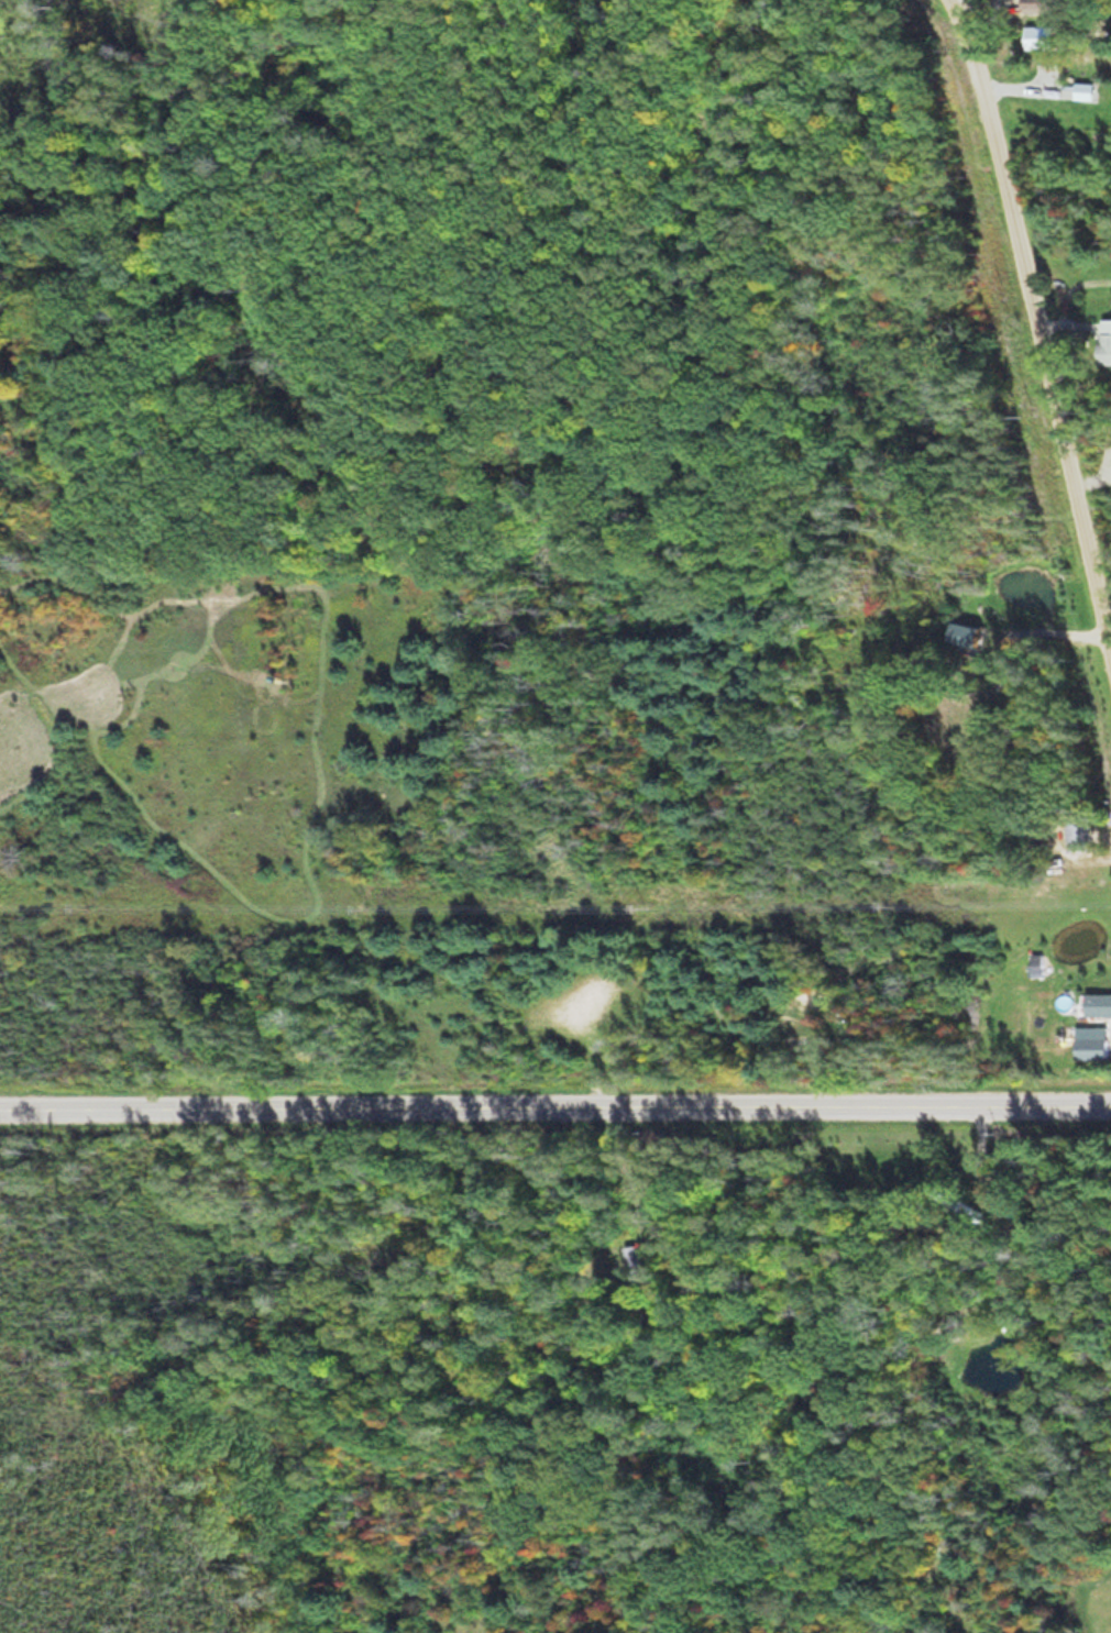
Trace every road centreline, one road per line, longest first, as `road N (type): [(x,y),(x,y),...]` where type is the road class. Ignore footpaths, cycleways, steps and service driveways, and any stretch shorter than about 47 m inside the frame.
road 1 (tertiary): [(0,1105),(1110,1099)]
road 2 (residential): [(1110,606),(1002,112),(964,0)]

